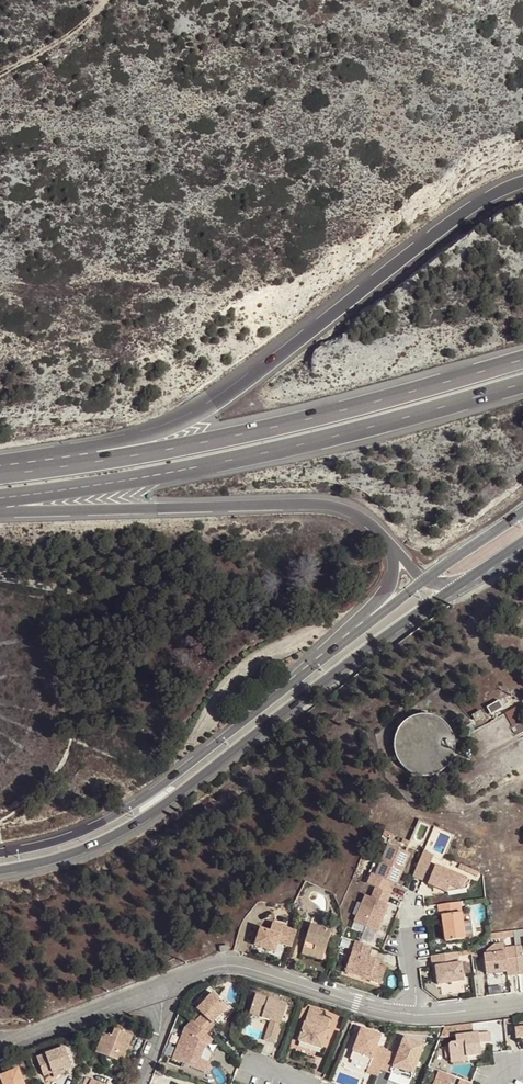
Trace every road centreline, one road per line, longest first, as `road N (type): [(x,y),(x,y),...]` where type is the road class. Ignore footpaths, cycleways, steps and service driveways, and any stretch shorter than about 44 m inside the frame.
road 1 (trunk): [(522,176),(445,219),(192,419),(143,436),(0,461)]
road 2 (tertiary): [(0,869),(70,853),(137,822),(459,584)]
road 3 (trunk): [(522,359),(284,425),(0,475)]
road 4 (trunk): [(0,498),(320,440),(522,384)]
road 5 (trunk): [(0,512),(315,504),(352,512),(390,546)]
road 6 (tertiary): [(289,685),(114,816),(60,840),(0,853)]
road 7 (residential): [(152,990),(233,963),(379,1013),(413,1014)]
road 8 (trunk): [(390,546),(395,573),(386,591),(289,685)]
road 9 (tertiary): [(425,580),(289,685)]
road 10 (residential): [(0,1047),(152,990)]
road 11 (track): [(99,0),(0,74)]

